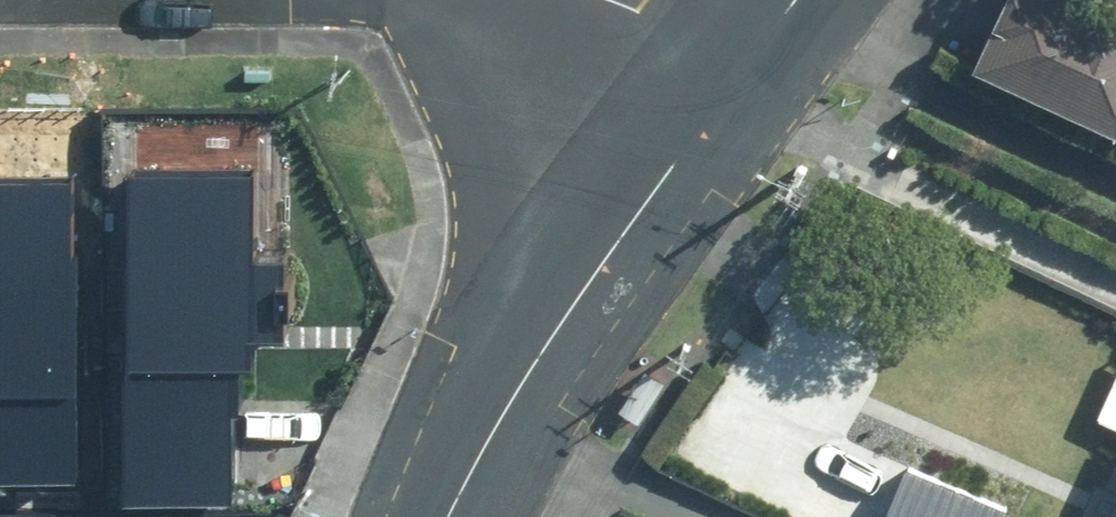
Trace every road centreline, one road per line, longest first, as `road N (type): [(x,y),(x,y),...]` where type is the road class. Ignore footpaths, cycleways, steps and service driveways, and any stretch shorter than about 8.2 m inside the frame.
road 1 (tertiary): [(448,516),(543,351),(735,80)]
road 2 (residential): [(608,0),(637,10),(735,80)]

